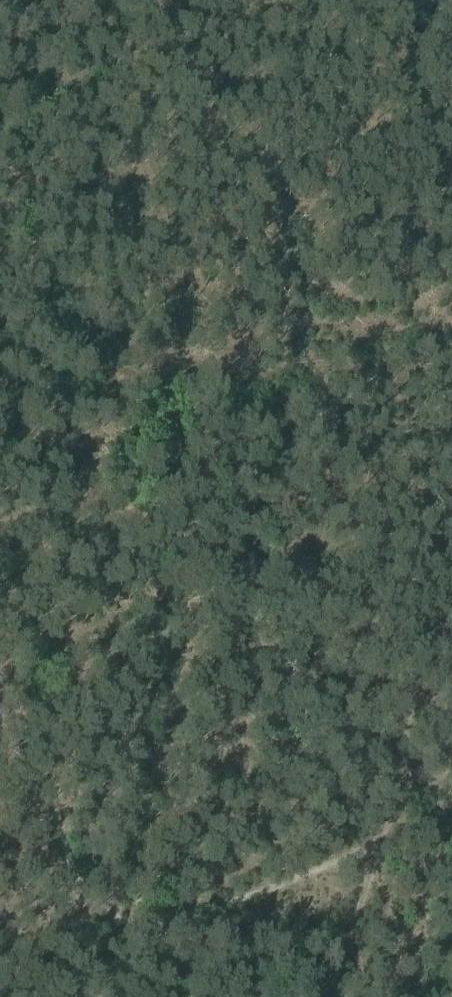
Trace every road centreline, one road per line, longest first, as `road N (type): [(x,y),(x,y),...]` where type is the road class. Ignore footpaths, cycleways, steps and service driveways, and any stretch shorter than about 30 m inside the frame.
road 1 (track): [(0,684),(40,772),(70,890),(139,933),(250,884),(363,864),(451,813)]
road 2 (track): [(395,849),(424,711),(451,635)]

